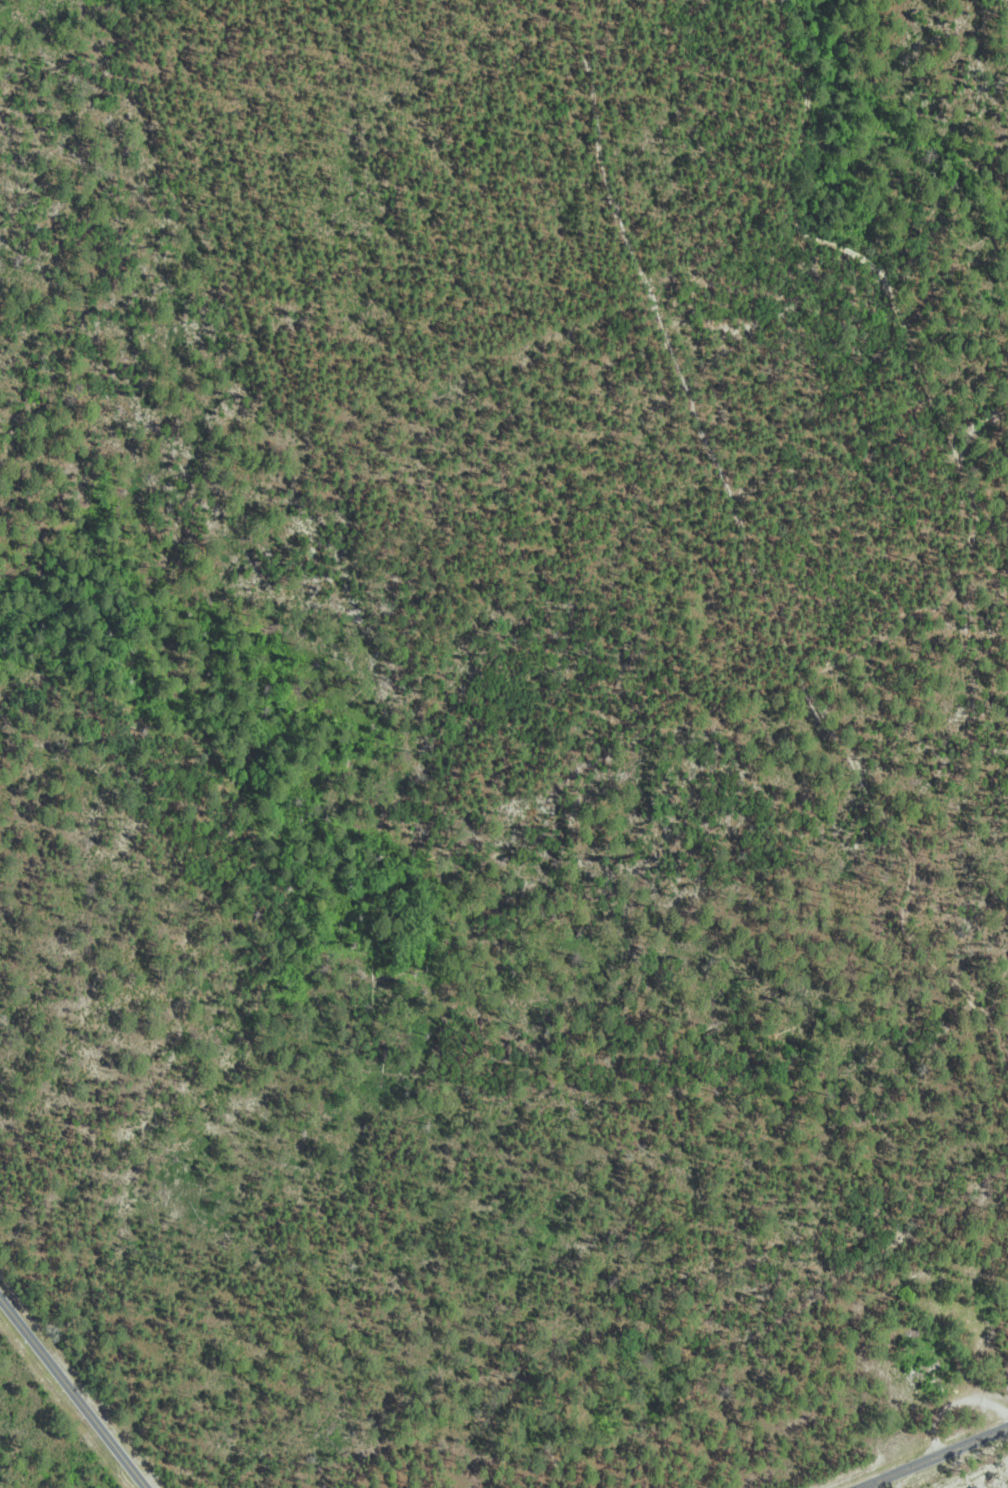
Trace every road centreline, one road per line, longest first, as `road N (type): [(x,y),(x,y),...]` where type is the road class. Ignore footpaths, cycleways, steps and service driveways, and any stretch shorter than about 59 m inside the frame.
road 1 (tertiary): [(147,1487),(0,1299)]
road 2 (tertiary): [(1007,1430),(864,1487)]

